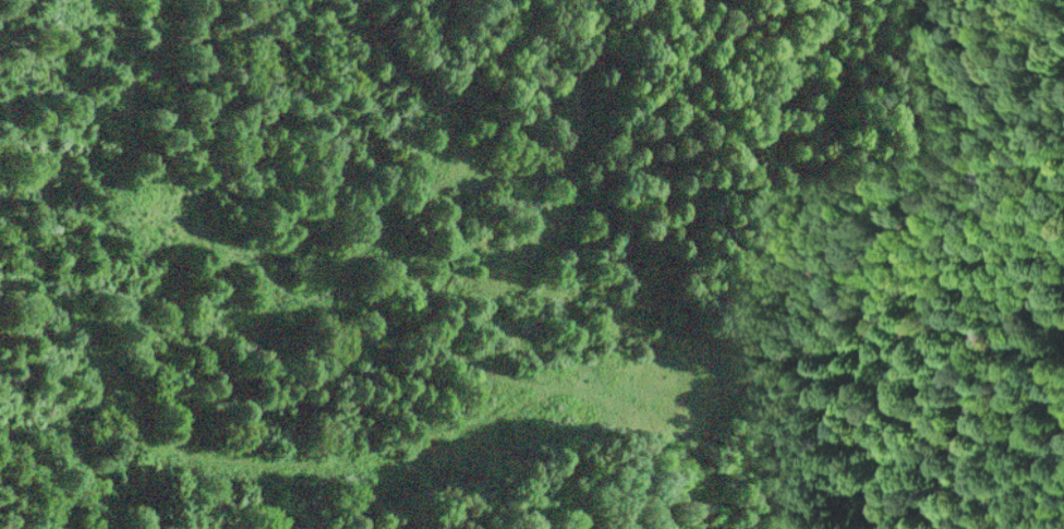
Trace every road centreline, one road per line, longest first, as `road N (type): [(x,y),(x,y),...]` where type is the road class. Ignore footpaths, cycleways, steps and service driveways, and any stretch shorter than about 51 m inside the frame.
road 1 (residential): [(644,0),(613,44),(566,77),(552,187),(520,220),(469,248),(416,256),(310,249),(214,218),(144,140),(125,103),(129,48),(116,0)]
road 2 (track): [(214,218),(261,273),(323,303),(604,401),(656,459),(679,528)]

